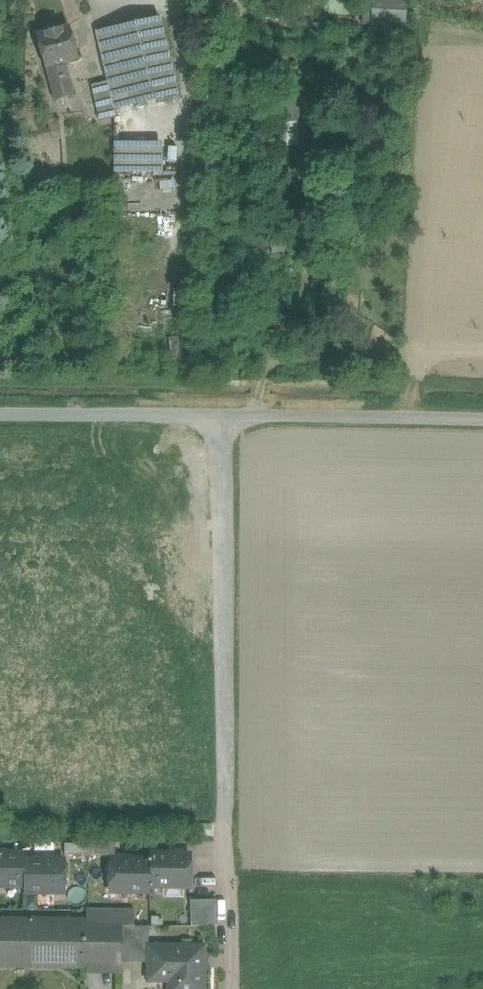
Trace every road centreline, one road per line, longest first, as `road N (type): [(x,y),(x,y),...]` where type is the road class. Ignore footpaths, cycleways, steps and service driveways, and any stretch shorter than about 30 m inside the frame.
road 1 (track): [(232,988),(215,417)]
road 2 (unclassified): [(0,416),(482,416)]
road 3 (residential): [(0,691),(224,692)]

